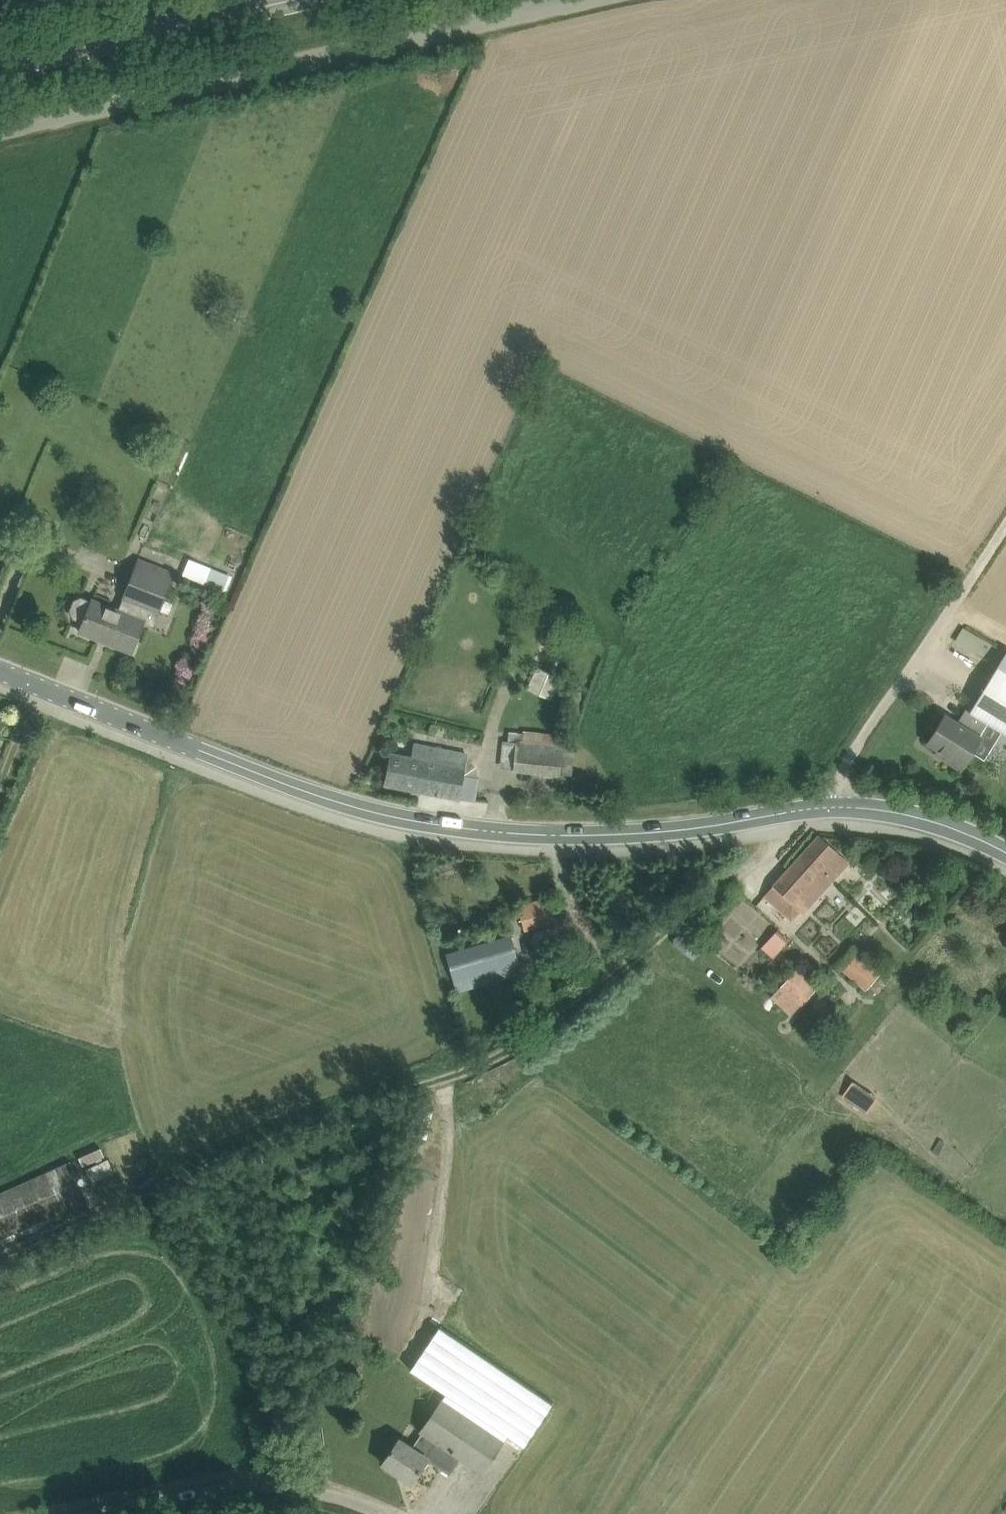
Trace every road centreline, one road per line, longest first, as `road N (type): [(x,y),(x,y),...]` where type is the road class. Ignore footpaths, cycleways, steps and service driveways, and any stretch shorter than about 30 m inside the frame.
road 1 (track): [(0,1256),(415,1092),(521,1039),(597,994),(821,808)]
road 2 (tertiary): [(821,808),(607,835),(458,830),(357,812),(252,778),(0,671)]
road 3 (unclassified): [(0,132),(587,0)]
road 4 (unclassified): [(821,808),(1005,533)]
road 5 (unclassified): [(90,1513),(248,1487),(319,1491),(395,1513)]
road 6 (secondary): [(0,61),(271,0)]
road 7 (tertiary): [(1005,861),(913,818),(821,808)]

